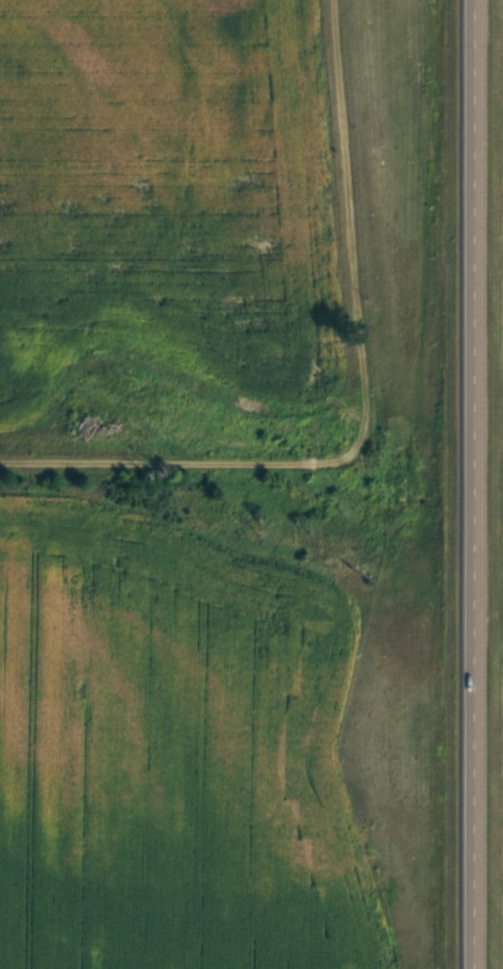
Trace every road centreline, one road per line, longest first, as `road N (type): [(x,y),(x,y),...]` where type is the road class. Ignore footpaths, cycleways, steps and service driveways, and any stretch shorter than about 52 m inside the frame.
road 1 (motorway): [(467,0),(467,968)]
road 2 (residential): [(0,462),(362,462)]

